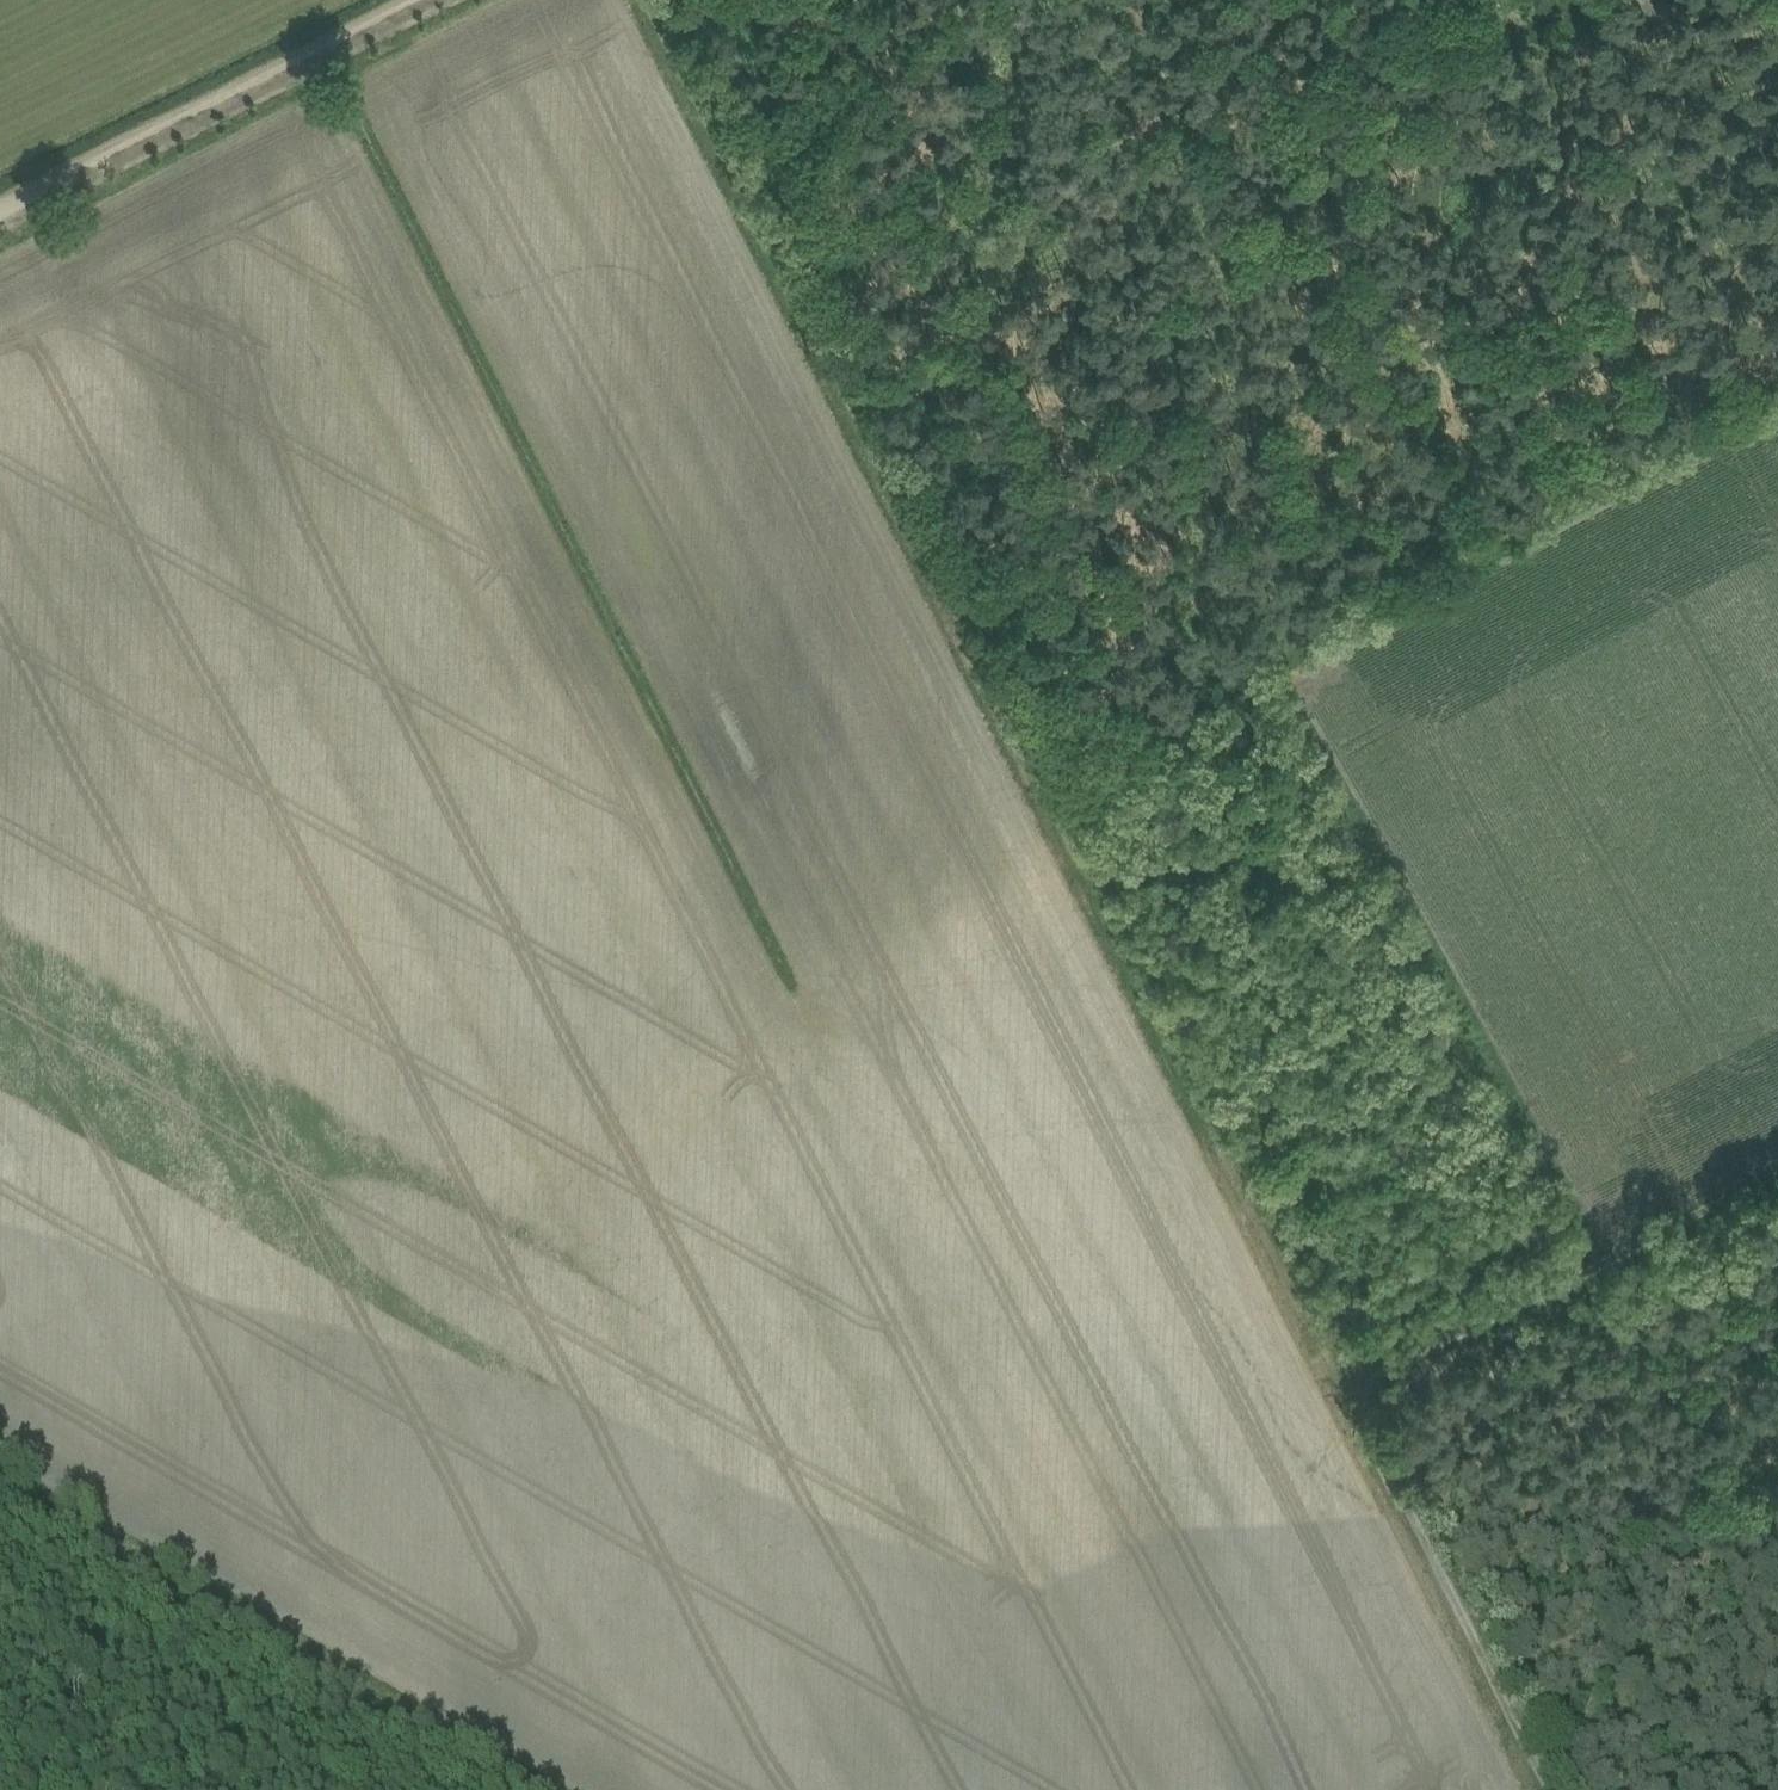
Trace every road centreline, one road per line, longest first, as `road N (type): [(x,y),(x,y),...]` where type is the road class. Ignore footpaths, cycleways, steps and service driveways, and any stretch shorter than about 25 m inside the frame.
road 1 (track): [(1075,861),(652,0)]
road 2 (unclassified): [(0,211),(420,0)]

